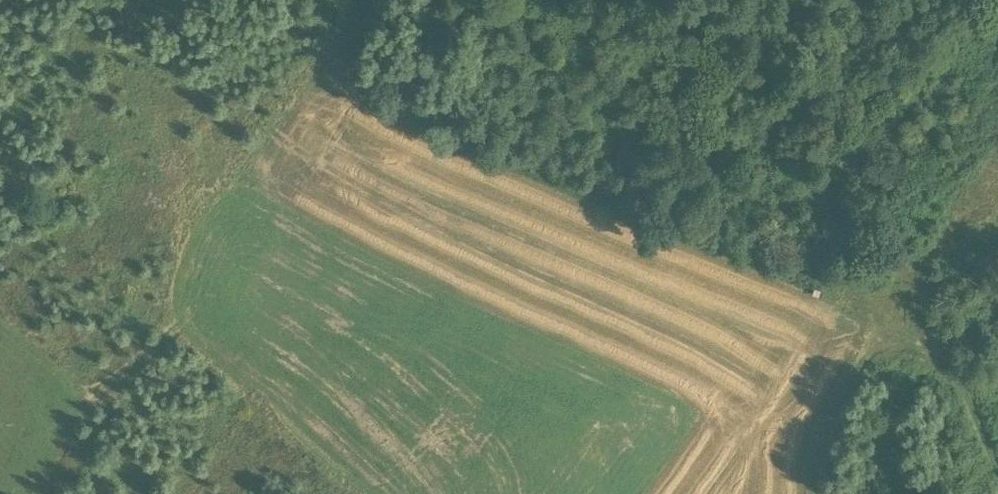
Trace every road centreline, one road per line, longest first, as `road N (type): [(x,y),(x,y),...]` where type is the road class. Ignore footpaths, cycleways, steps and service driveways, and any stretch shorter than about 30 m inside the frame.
road 1 (track): [(997,474),(968,403),(919,330),(899,231),(885,204)]
road 2 (track): [(997,85),(966,131),(885,204)]

